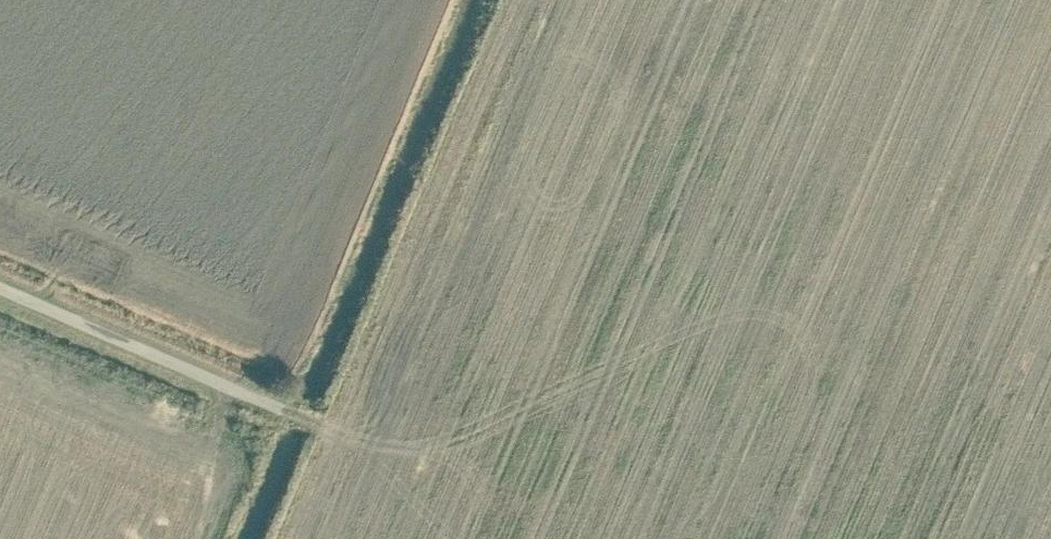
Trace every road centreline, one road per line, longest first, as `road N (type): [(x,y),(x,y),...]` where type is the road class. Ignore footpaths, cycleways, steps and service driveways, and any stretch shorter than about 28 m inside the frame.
road 1 (track): [(0,291),(324,431)]

